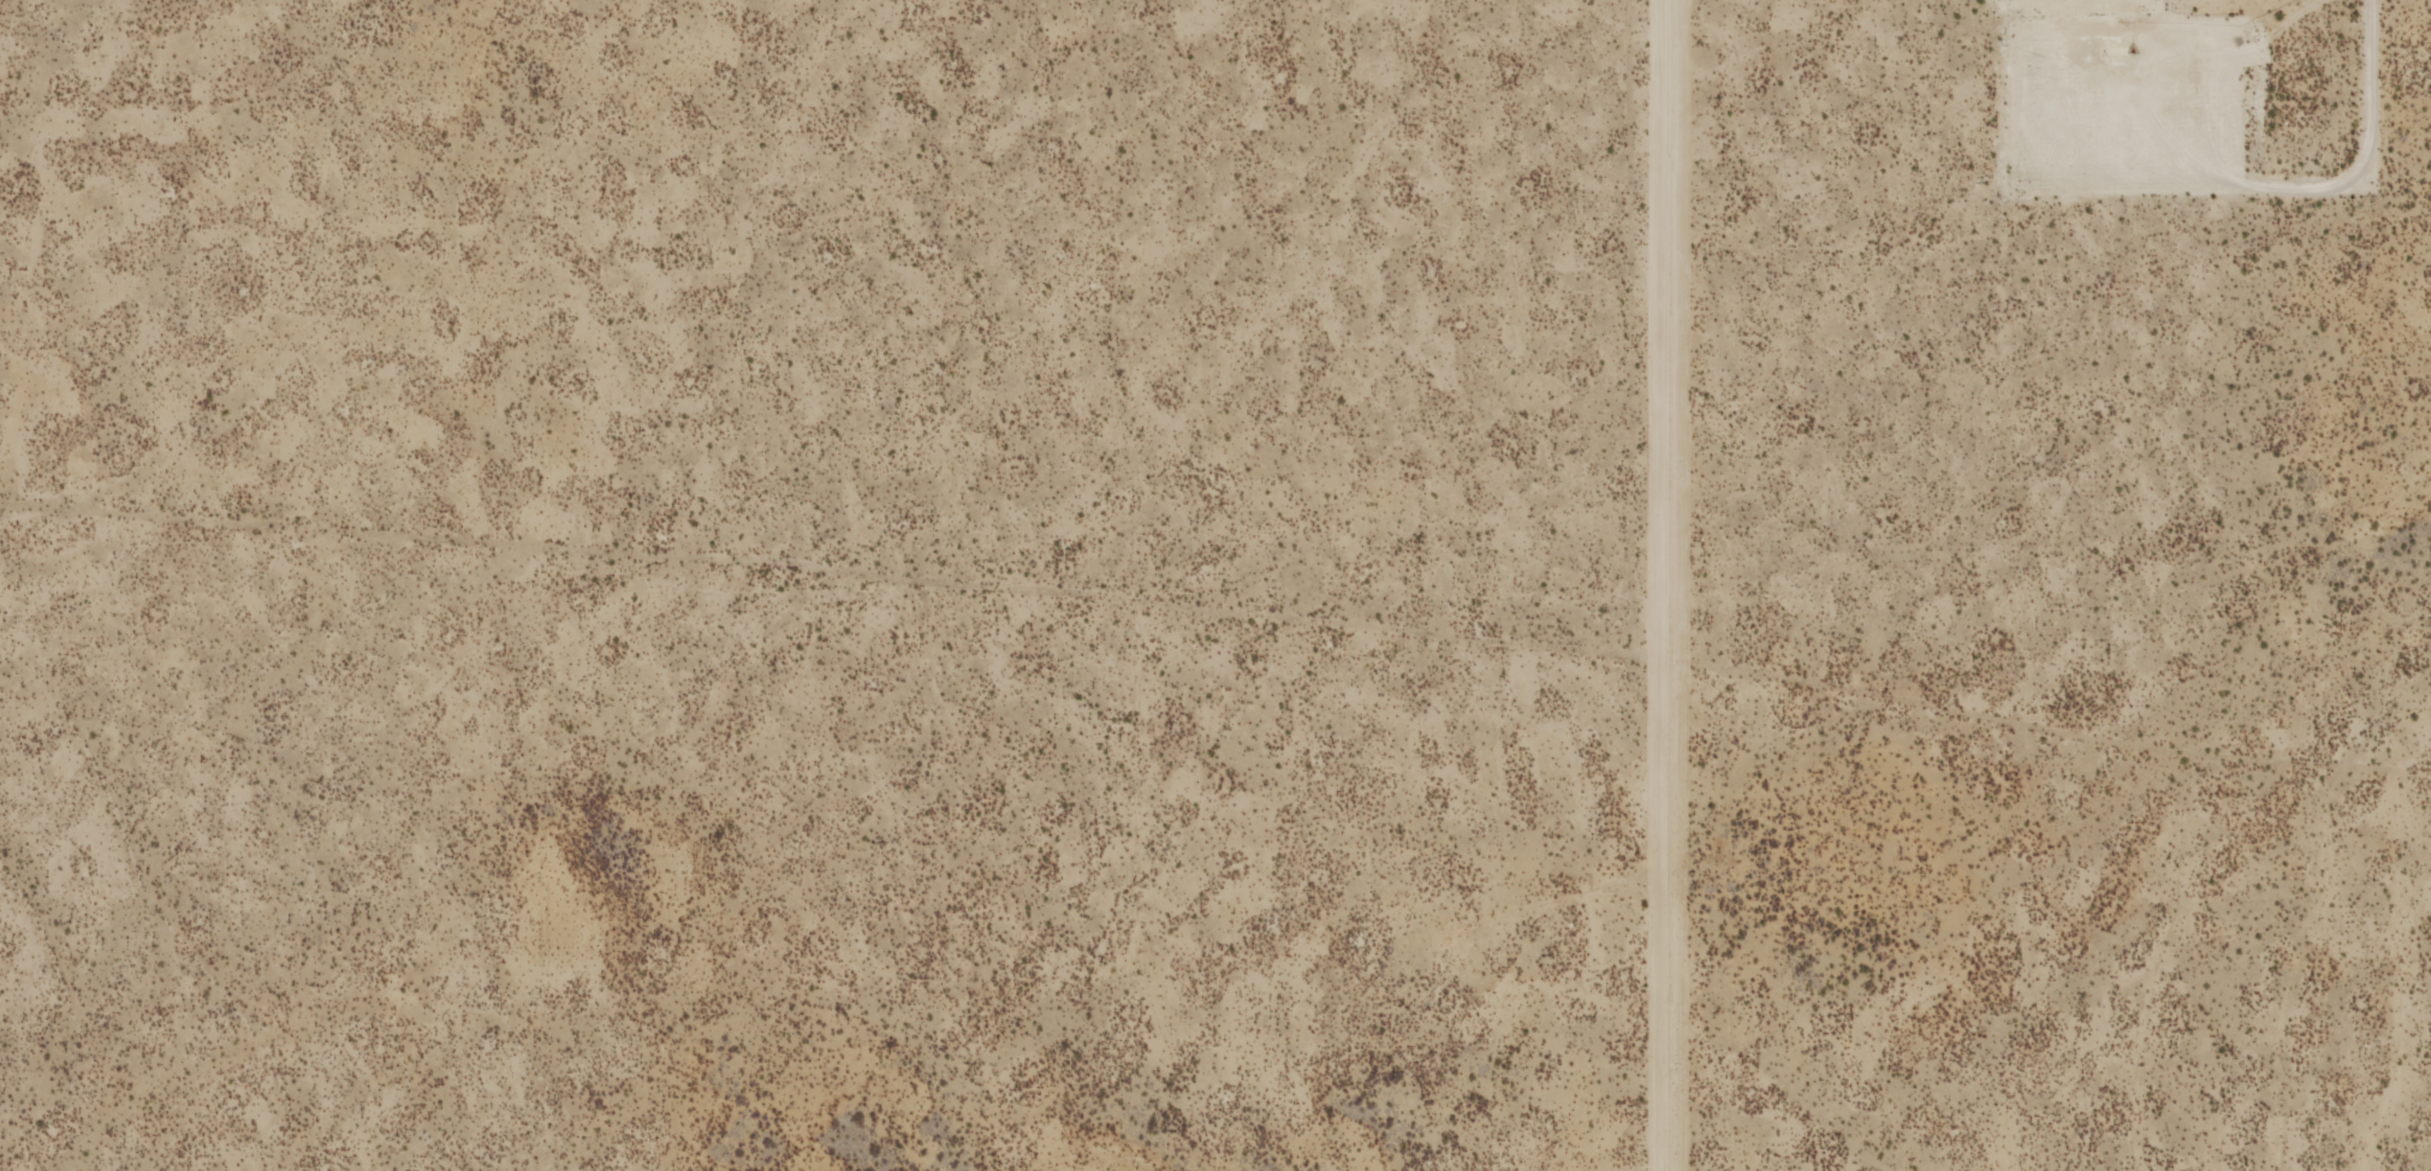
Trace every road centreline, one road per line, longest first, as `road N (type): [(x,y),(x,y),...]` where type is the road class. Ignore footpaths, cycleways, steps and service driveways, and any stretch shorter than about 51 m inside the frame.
road 1 (track): [(2430,718),(2111,677),(1908,623),(970,503),(0,420)]
road 2 (track): [(1641,589),(1601,0)]

